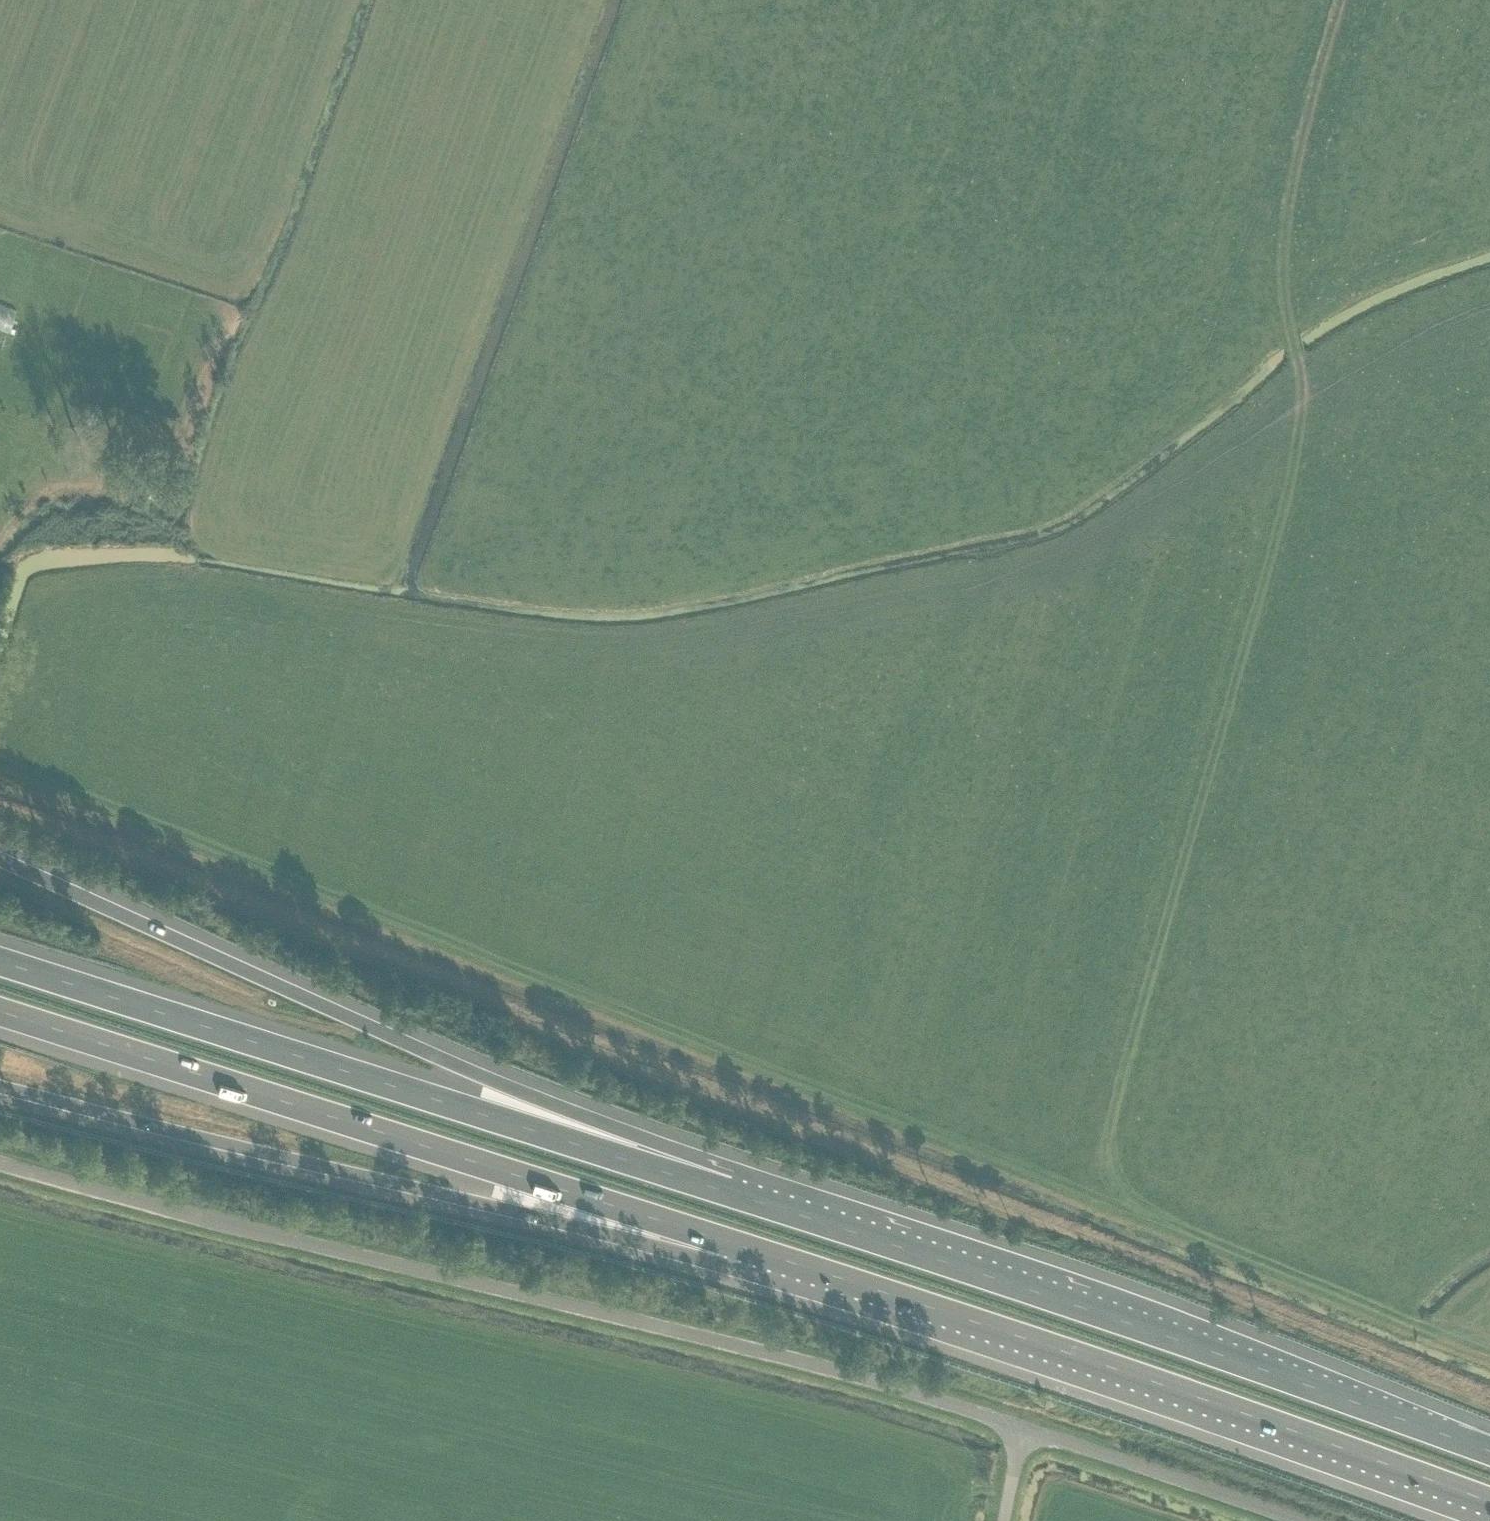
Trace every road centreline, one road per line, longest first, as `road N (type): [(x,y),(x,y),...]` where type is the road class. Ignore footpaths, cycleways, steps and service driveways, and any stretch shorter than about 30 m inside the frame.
road 1 (unclassified): [(1296,1520),(870,1379),(0,1164)]
road 2 (motorway): [(728,1192),(690,1154),(435,1056),(0,858)]
road 3 (motorway): [(1489,1452),(728,1192)]
road 4 (motorway): [(737,1247),(1489,1508)]
road 5 (motorway): [(0,1013),(737,1247)]
road 6 (motorway): [(728,1192),(0,962)]
road 7 (motorway): [(0,1088),(672,1251),(737,1247)]

